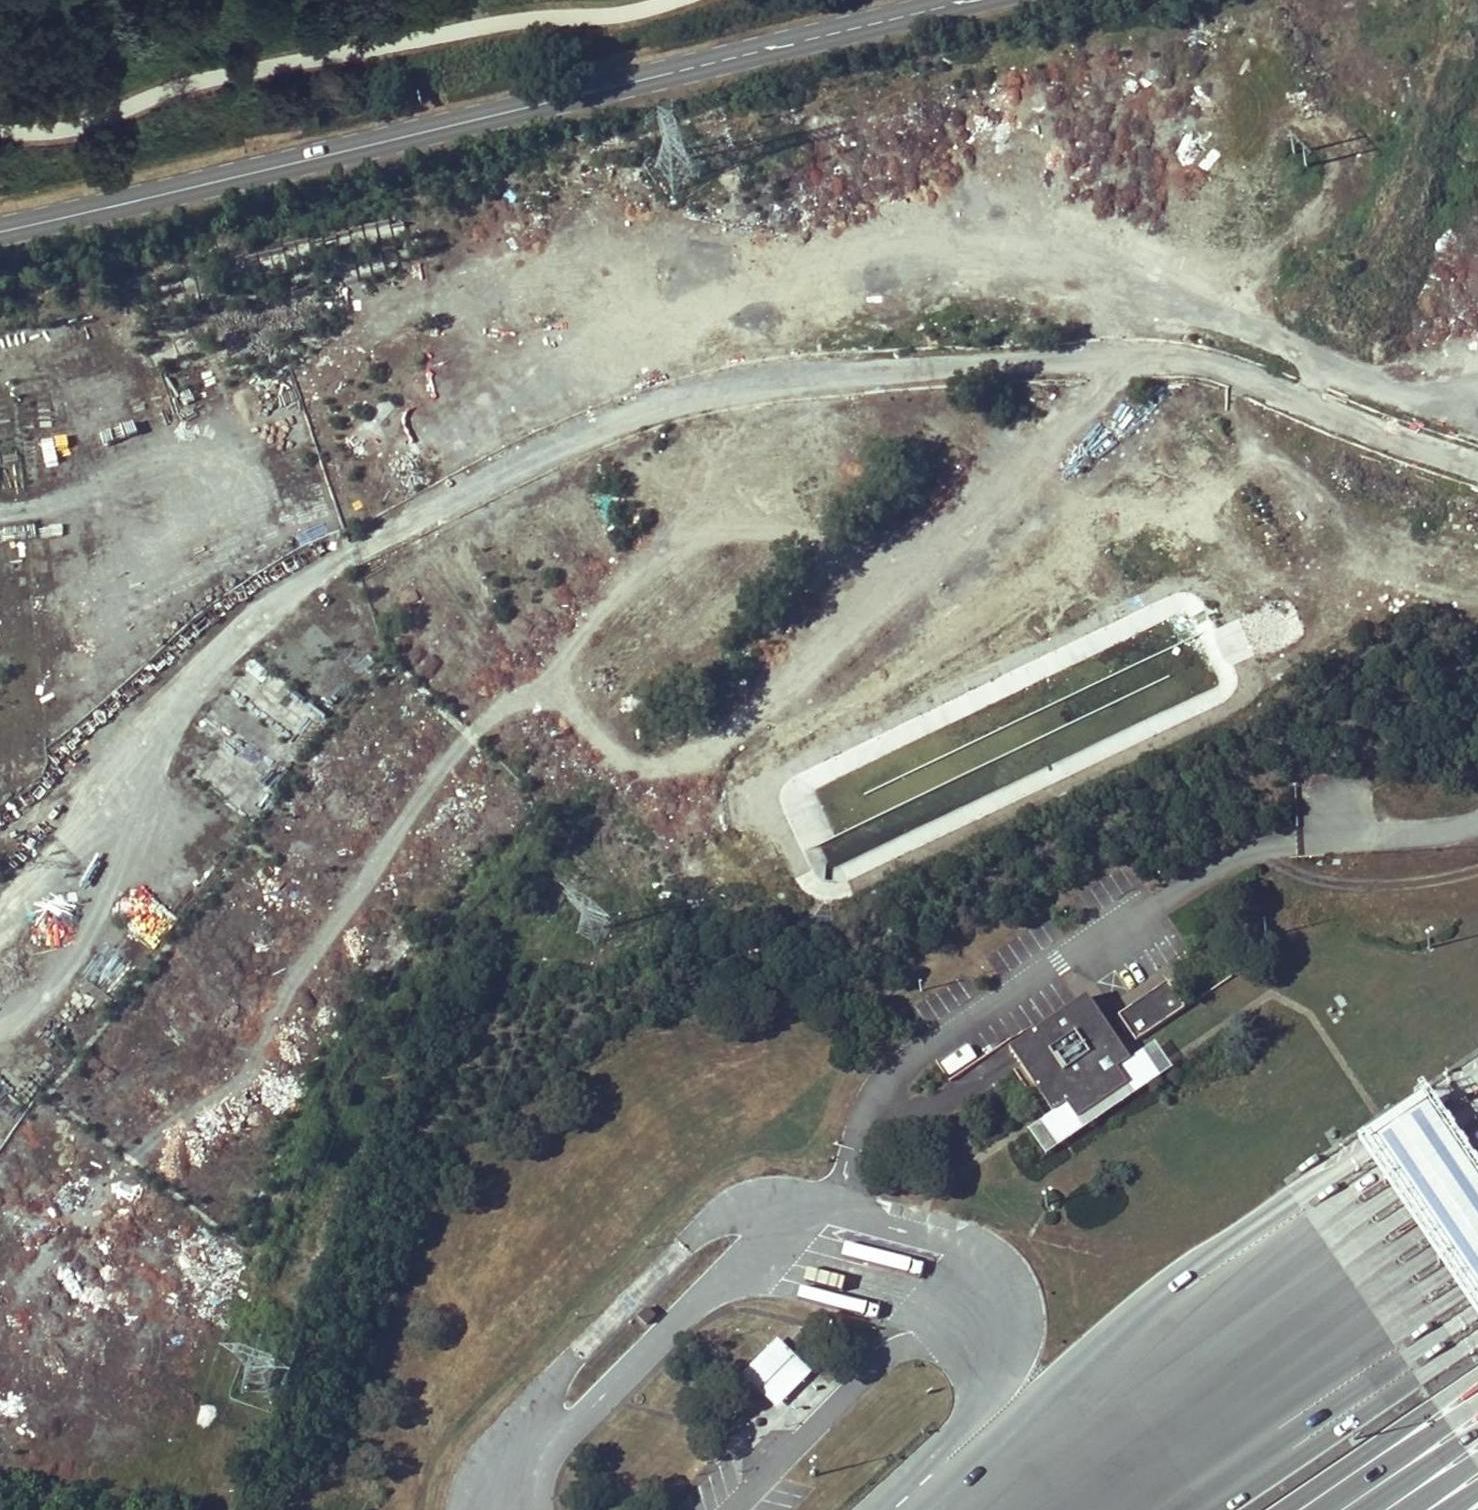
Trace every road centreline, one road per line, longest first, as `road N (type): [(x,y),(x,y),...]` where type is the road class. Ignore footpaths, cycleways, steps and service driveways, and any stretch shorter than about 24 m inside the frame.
road 1 (secondary): [(0,232),(974,0)]
road 2 (motorway): [(1477,1195),(1042,1509)]
road 3 (motorway): [(992,1351),(972,1416),(876,1509)]

